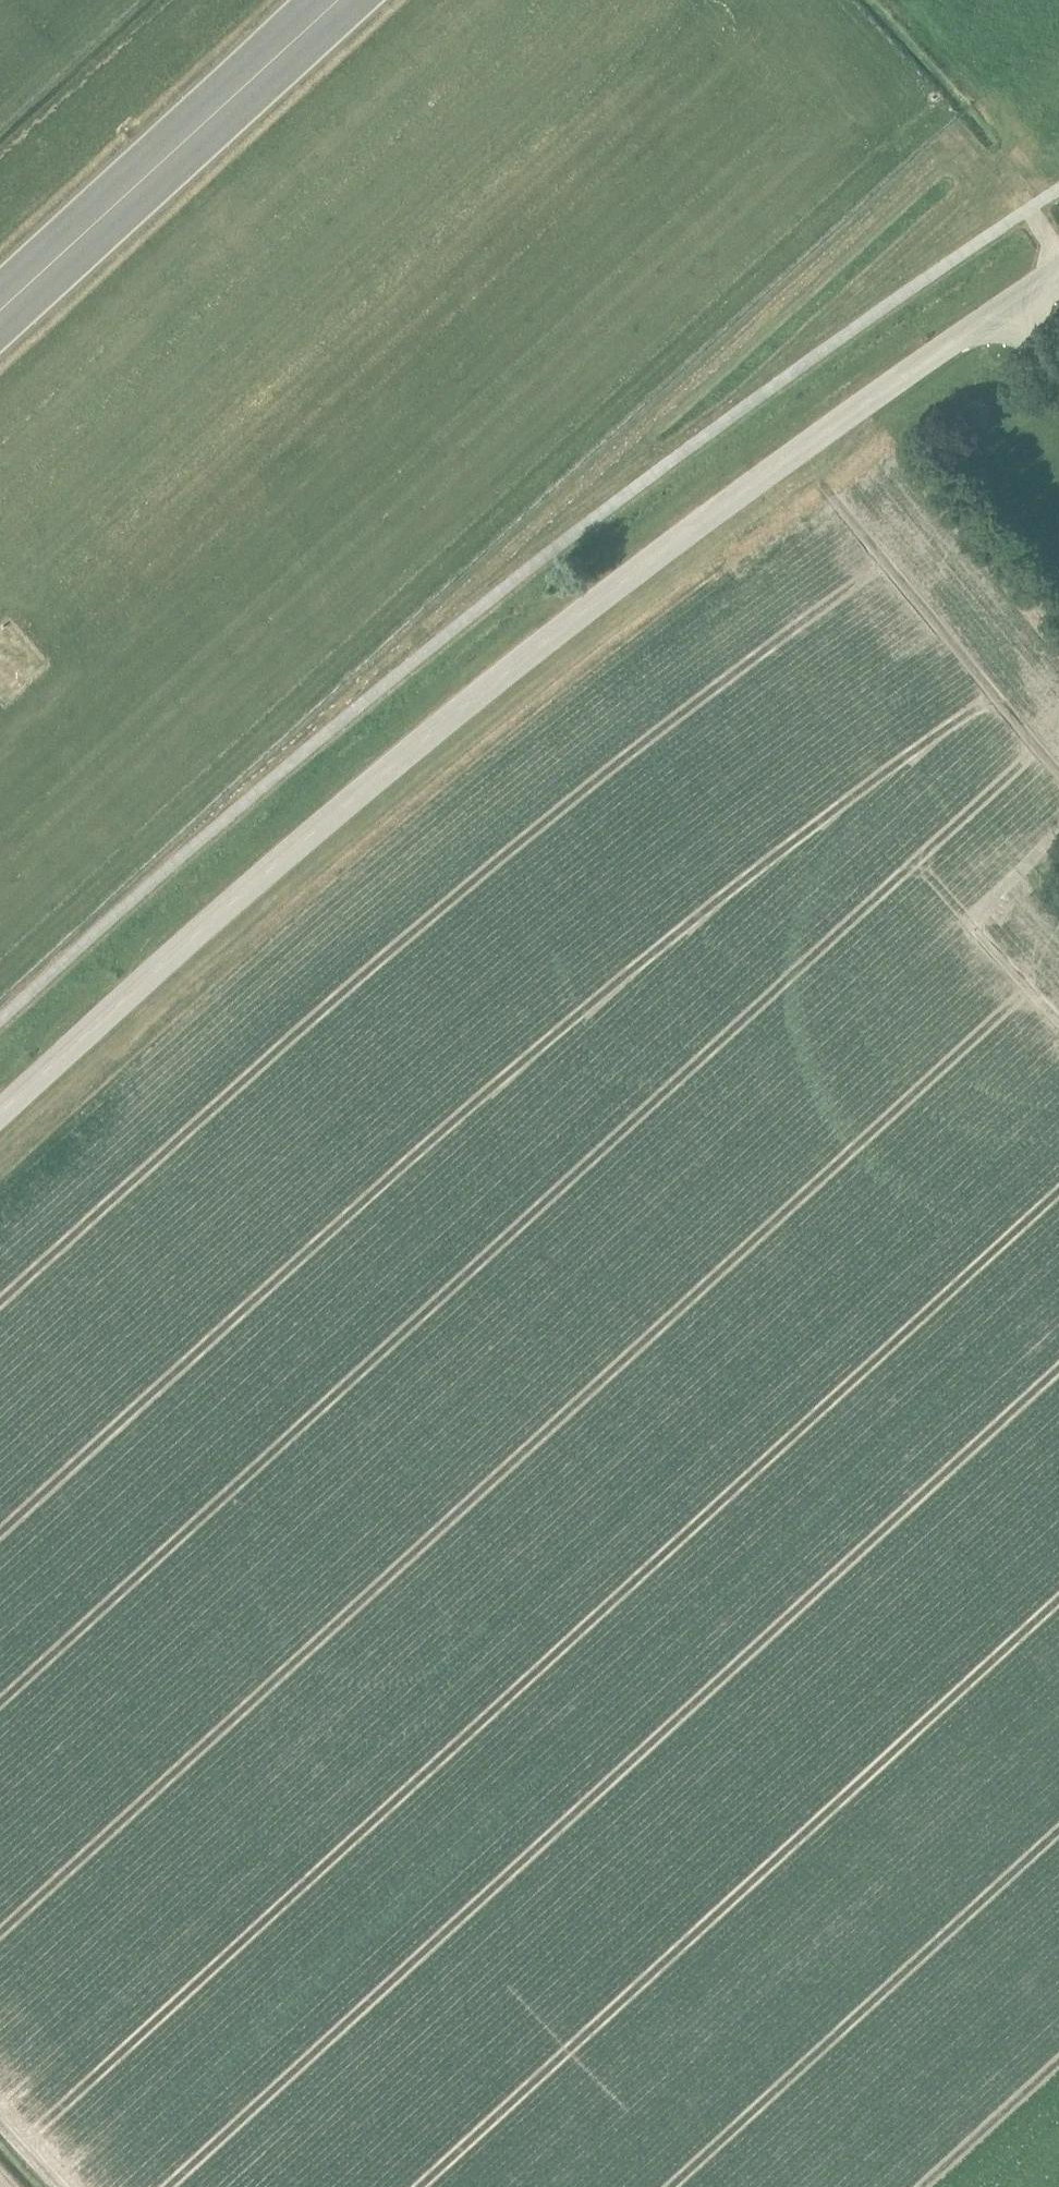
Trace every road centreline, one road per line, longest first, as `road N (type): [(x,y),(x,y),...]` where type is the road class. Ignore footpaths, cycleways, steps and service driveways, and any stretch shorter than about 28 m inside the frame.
road 1 (tertiary): [(0,1118),(529,655),(1058,272)]

